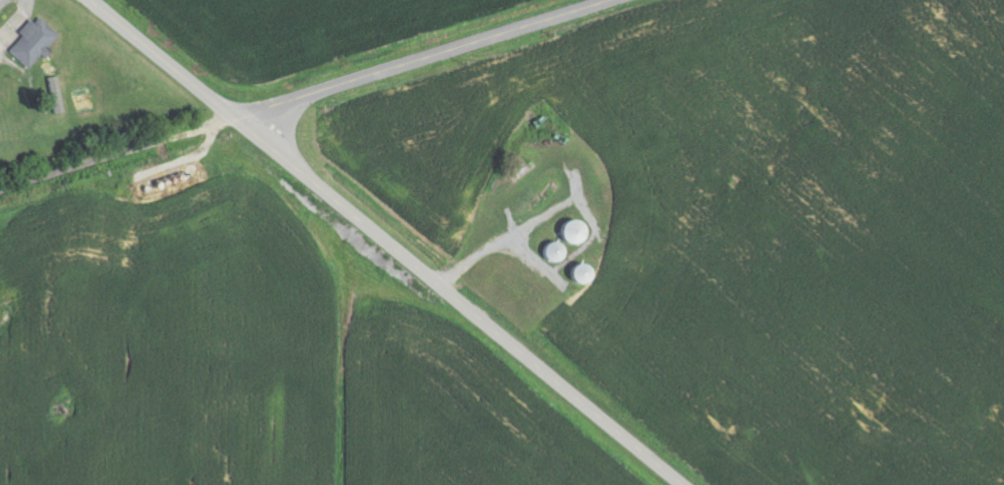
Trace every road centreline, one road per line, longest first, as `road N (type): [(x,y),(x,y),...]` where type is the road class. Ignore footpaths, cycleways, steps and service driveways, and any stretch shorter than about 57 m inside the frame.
road 1 (secondary): [(682,484),(91,0)]
road 2 (tertiary): [(244,126),(319,91),(610,0)]

